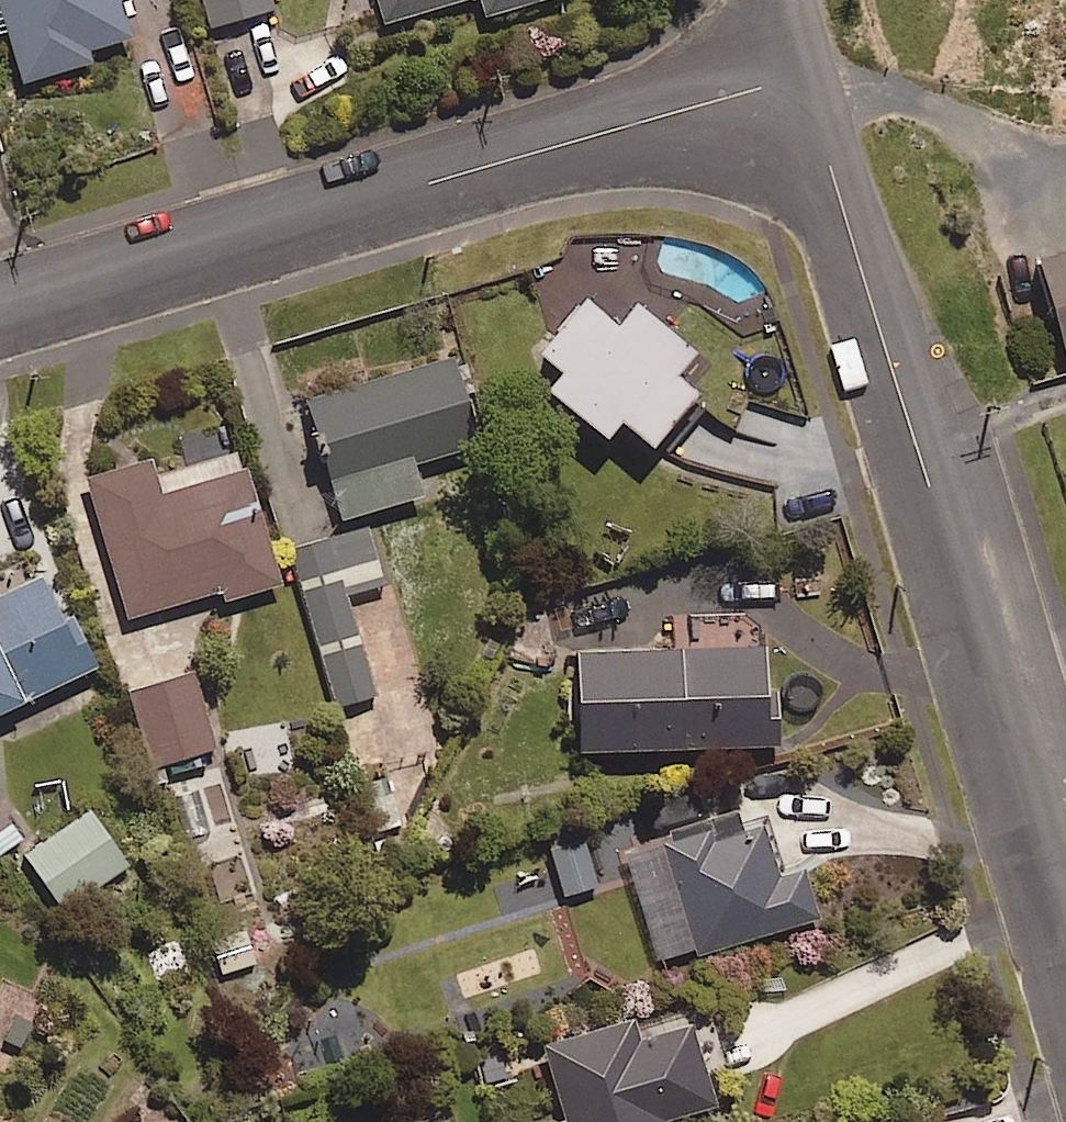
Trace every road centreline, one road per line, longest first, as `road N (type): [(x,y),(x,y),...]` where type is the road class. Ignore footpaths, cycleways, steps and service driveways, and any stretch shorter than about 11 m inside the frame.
road 1 (residential): [(1065,939),(804,76)]
road 2 (residential): [(804,76),(0,313)]

